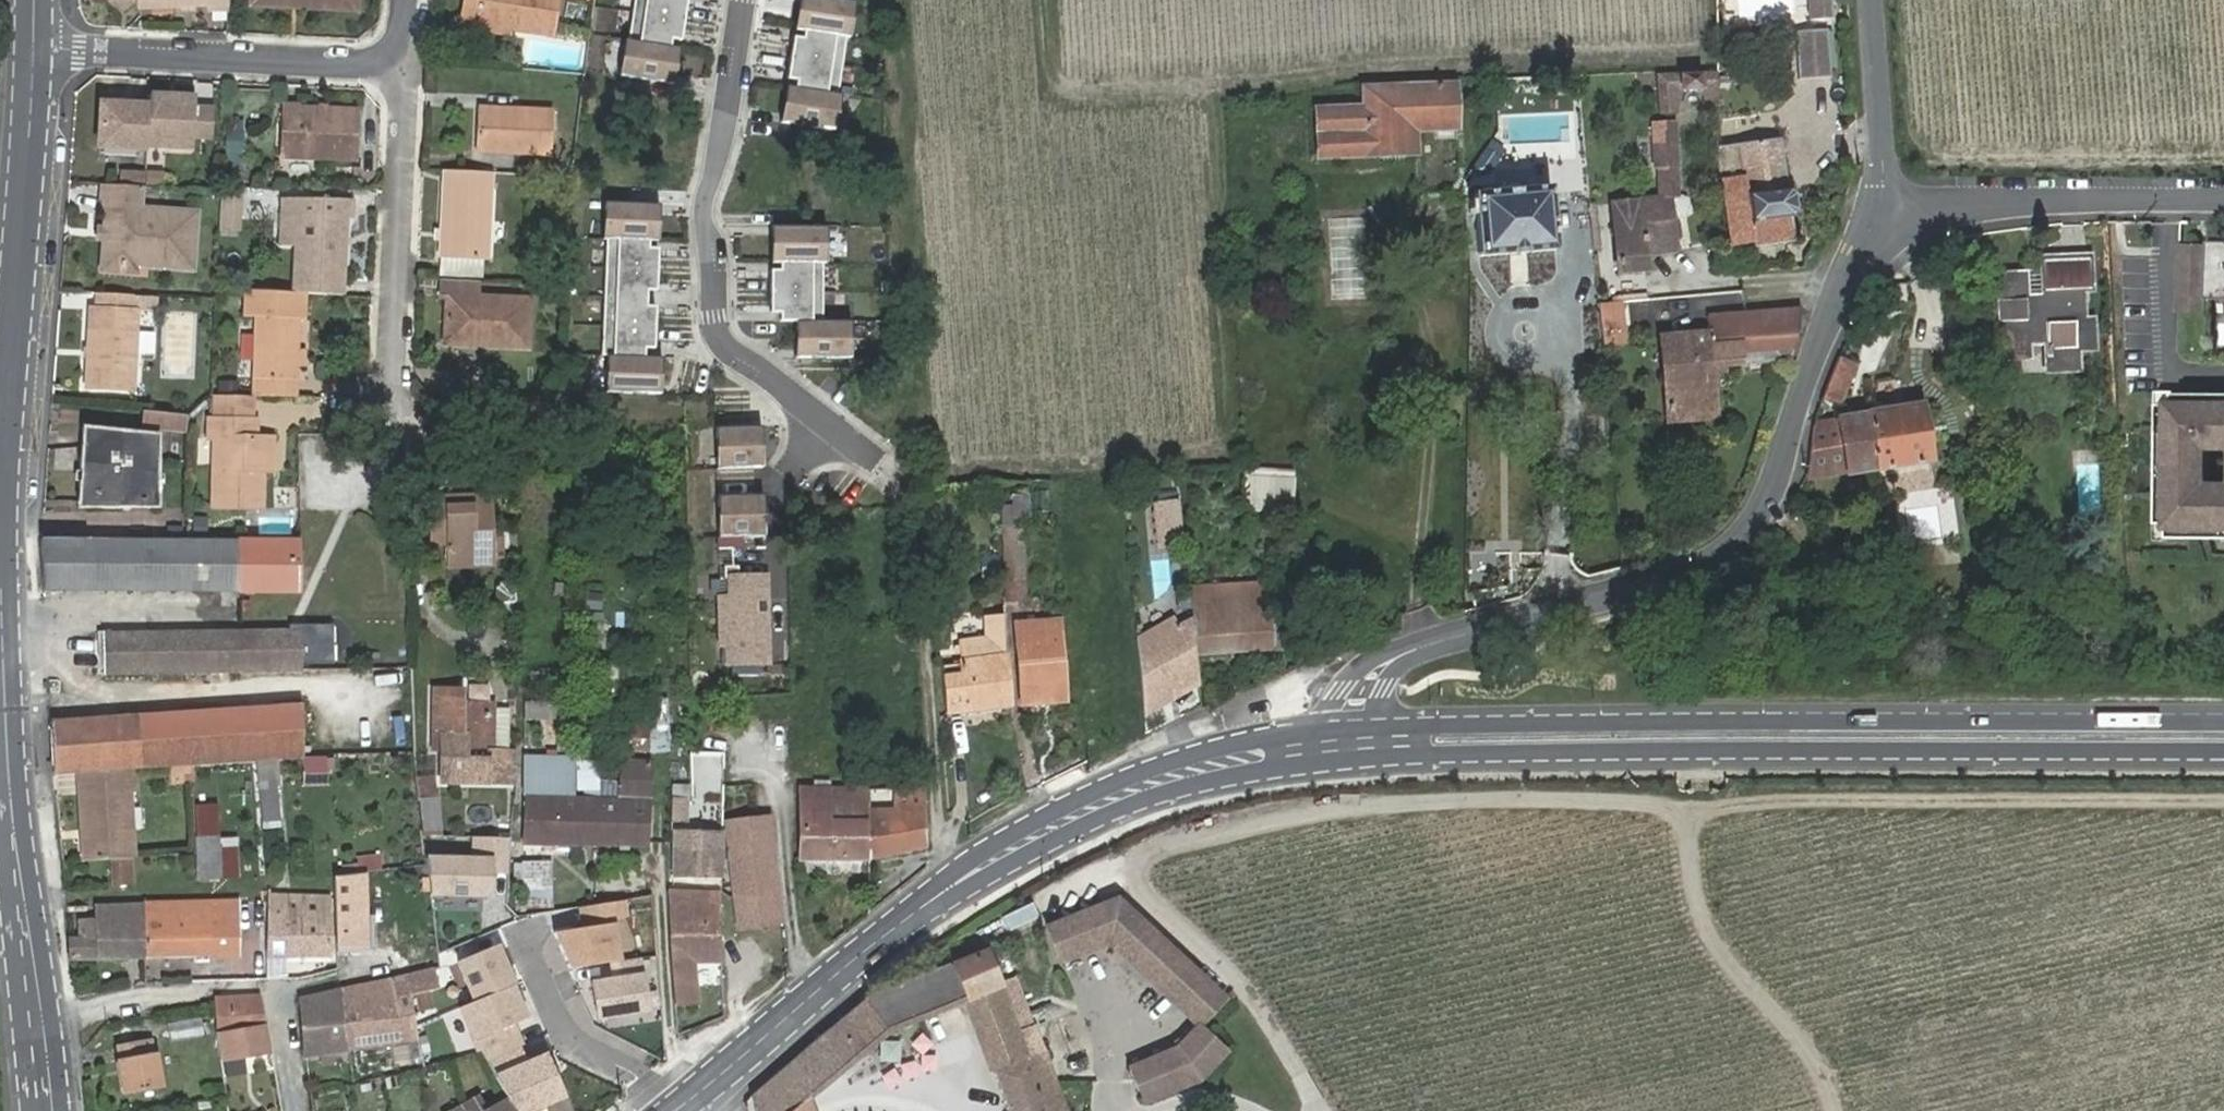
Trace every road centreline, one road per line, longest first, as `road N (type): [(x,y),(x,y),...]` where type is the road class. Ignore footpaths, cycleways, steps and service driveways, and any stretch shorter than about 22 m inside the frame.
road 1 (track): [(1320,1110),(1255,996),(1132,879),(1137,858),(1161,842),(1312,809),(1450,799),(1689,808),(2223,807)]
road 2 (secondary): [(48,1110),(10,744),(2,547),(37,44)]
road 3 (secondary): [(1334,744),(2223,741)]
road 4 (unclassified): [(1334,744),(1383,664),(1401,655),(1720,561),(1780,474),(1806,384),(1869,231),(1889,210)]
road 5 (secondary): [(677,1110),(952,886),(1116,795),(1247,754),(1334,744)]
road 6 (residential): [(879,461),(723,342),(713,314),(704,205),(743,0)]
road 7 (residential): [(37,44),(401,69)]
road 8 (track): [(1835,1110),(1829,1085),(1707,935),(1689,881),(1689,808)]
road 9 (residential): [(392,404),(401,69)]
road 10 (unclassified): [(1889,210),(2223,193)]
road 11 (residential): [(674,1110),(642,1078),(567,1038),(527,953),(527,933)]
road 12 (unclassified): [(1889,210),(1872,0)]

